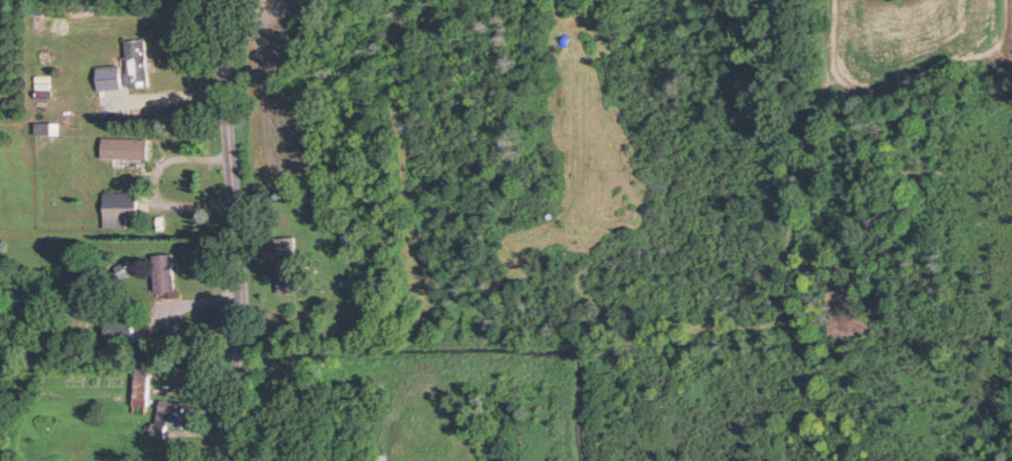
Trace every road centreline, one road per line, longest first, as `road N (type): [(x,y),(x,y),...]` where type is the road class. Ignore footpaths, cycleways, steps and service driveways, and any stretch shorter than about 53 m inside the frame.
road 1 (residential): [(220,0),(242,318),(236,404),(220,460)]

